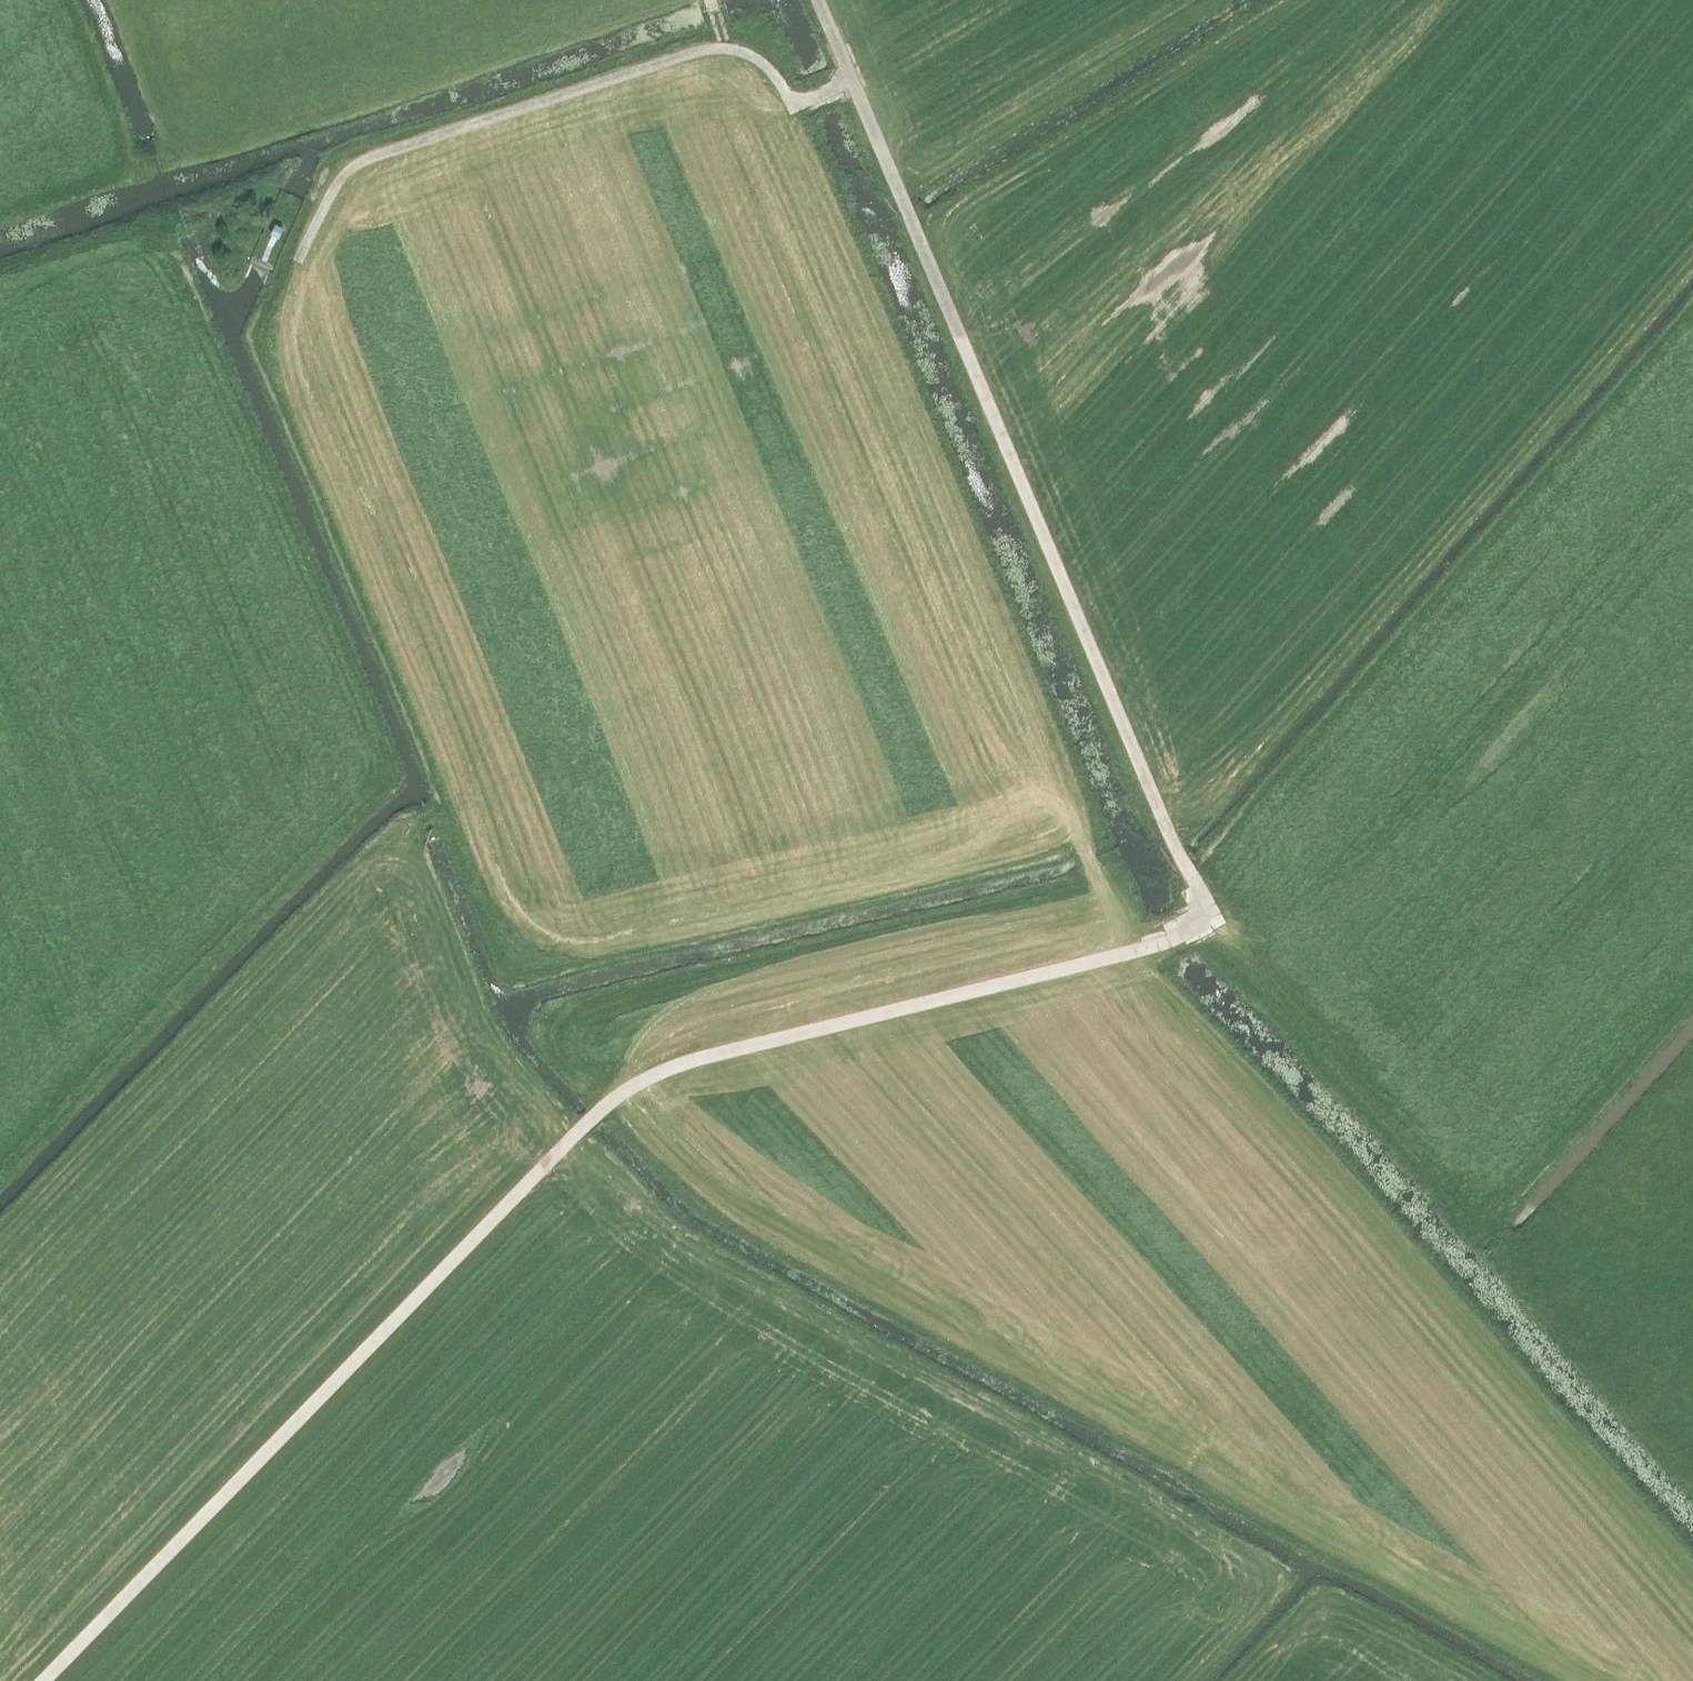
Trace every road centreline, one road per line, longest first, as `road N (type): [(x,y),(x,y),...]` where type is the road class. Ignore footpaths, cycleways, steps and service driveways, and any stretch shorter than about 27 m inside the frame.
road 1 (track): [(814,0),(1101,680),(1210,913),(1136,953),(696,1061),(642,1084),(606,1109),(461,1253),(44,1680)]
road 2 (track): [(845,72),(839,88),(795,105),(748,53),(704,49),(368,160),(343,179),(302,256)]

